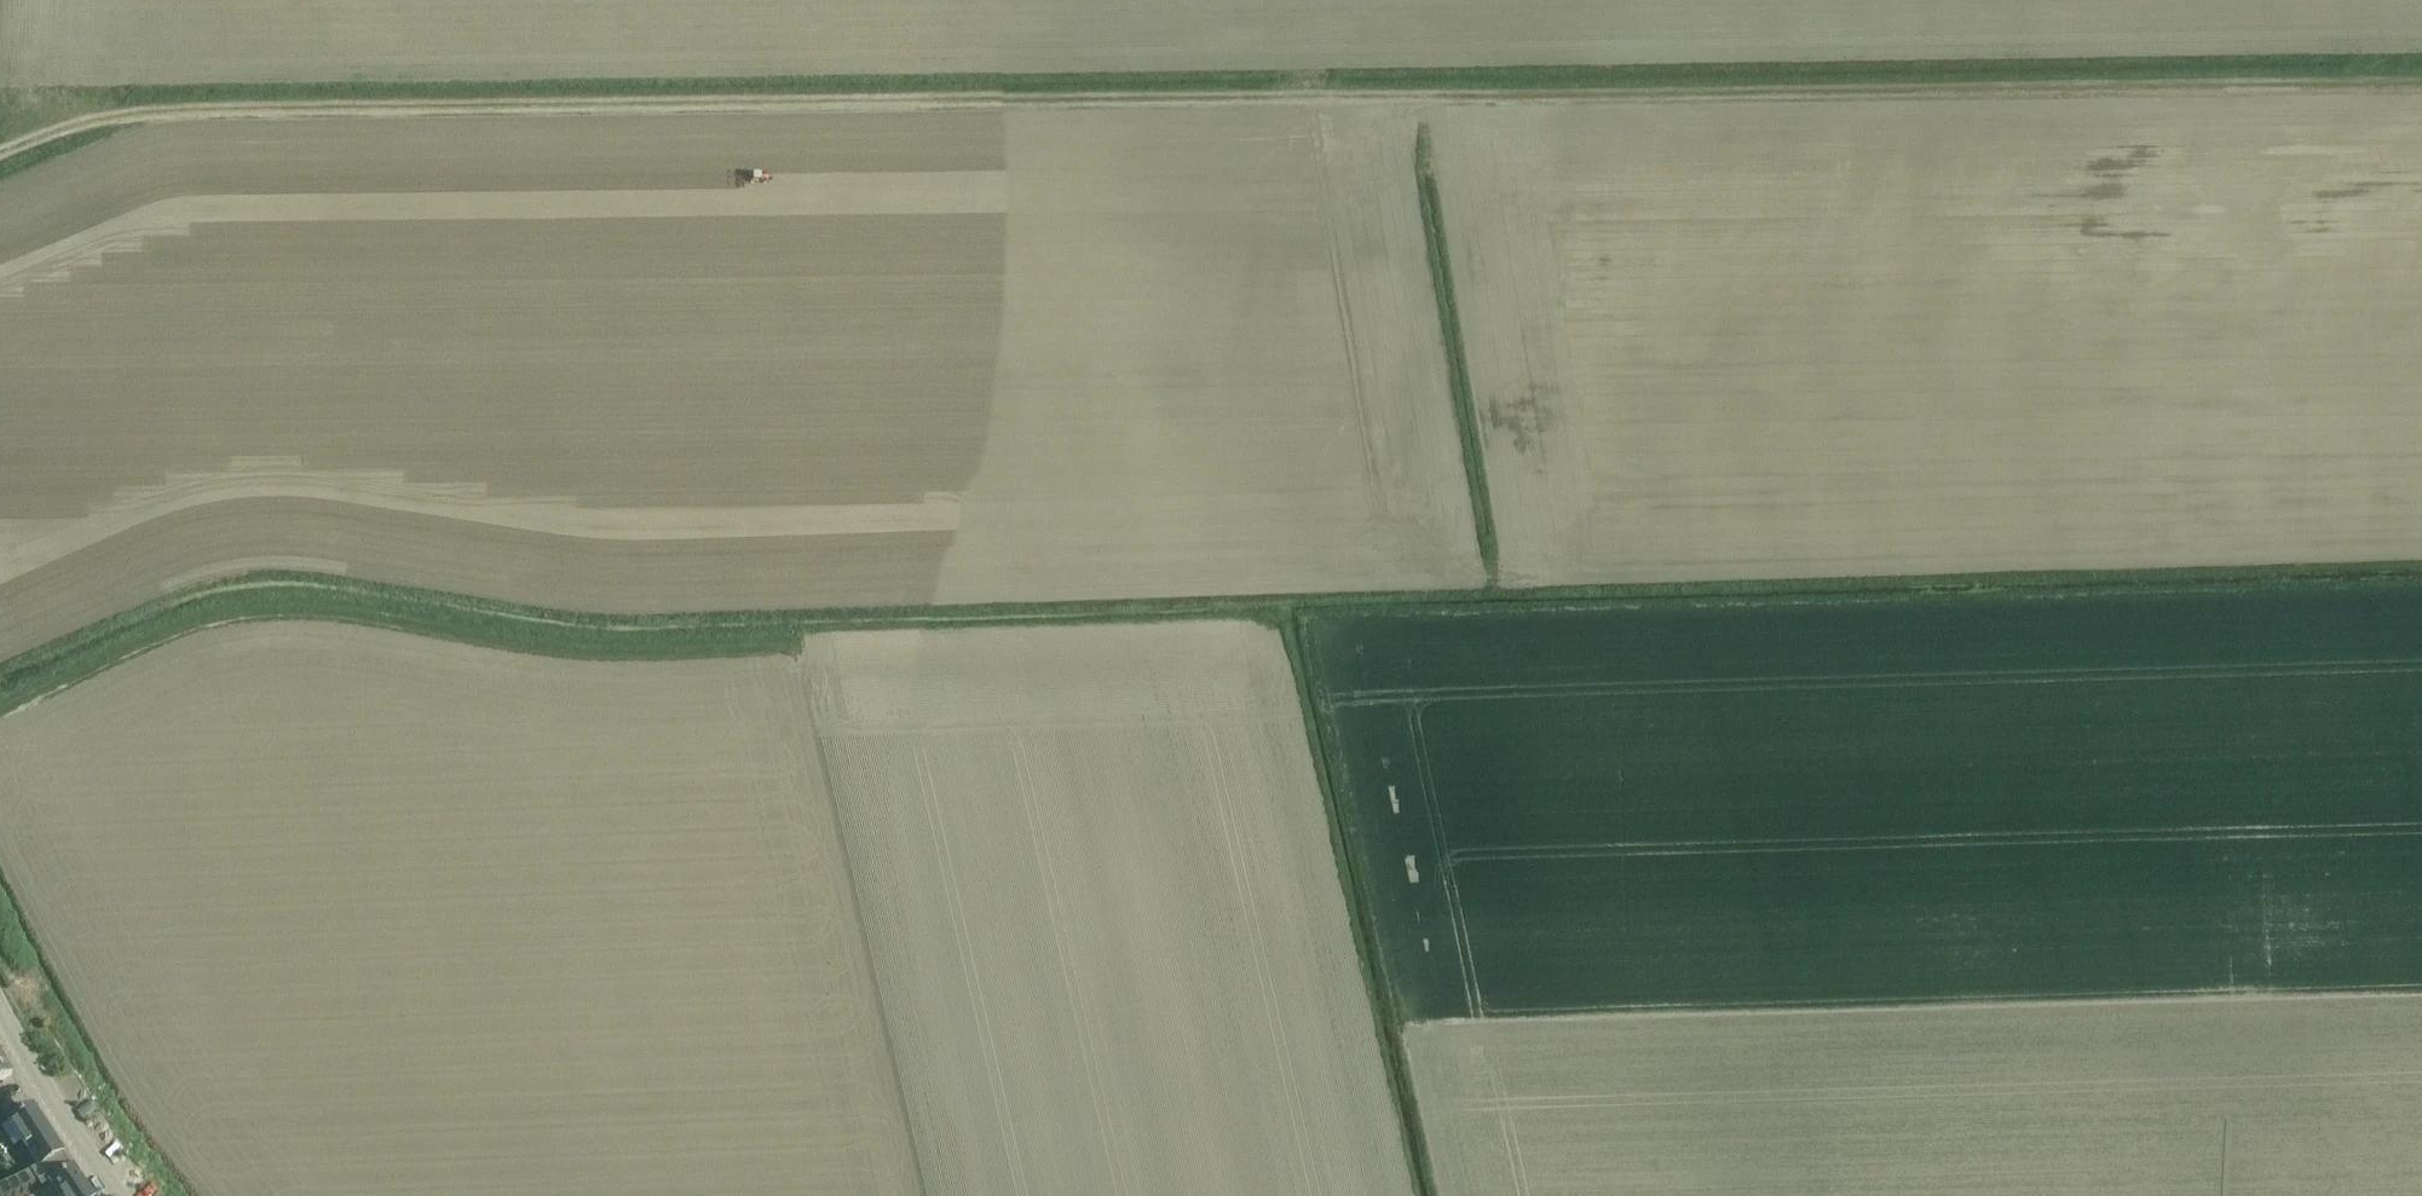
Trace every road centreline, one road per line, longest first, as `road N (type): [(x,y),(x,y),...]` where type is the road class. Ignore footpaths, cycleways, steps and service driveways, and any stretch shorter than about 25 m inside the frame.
road 1 (unclassified): [(121,1195),(49,1097),(0,1005)]

